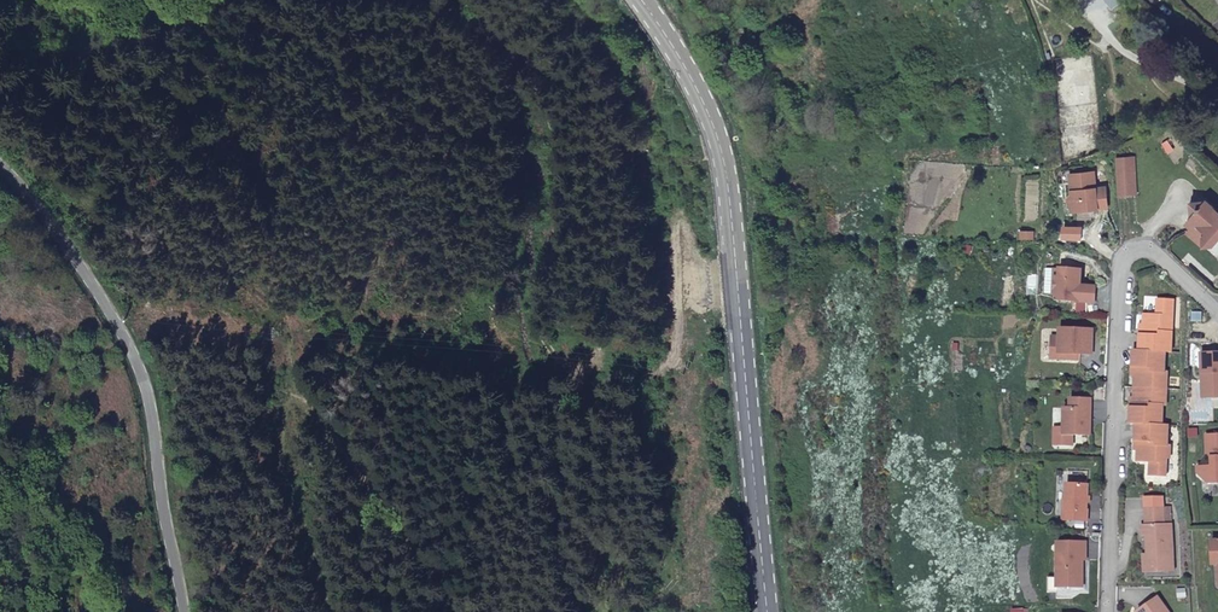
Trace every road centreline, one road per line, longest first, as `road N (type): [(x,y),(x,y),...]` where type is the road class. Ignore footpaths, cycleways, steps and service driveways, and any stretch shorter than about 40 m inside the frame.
road 1 (primary): [(644,0),(684,61),(725,165),(767,611)]
road 2 (unclassified): [(0,170),(18,180),(97,285),(166,439),(201,611)]
road 3 (residential): [(1108,611),(1114,266),(1126,248),(1143,246),(1217,312)]

